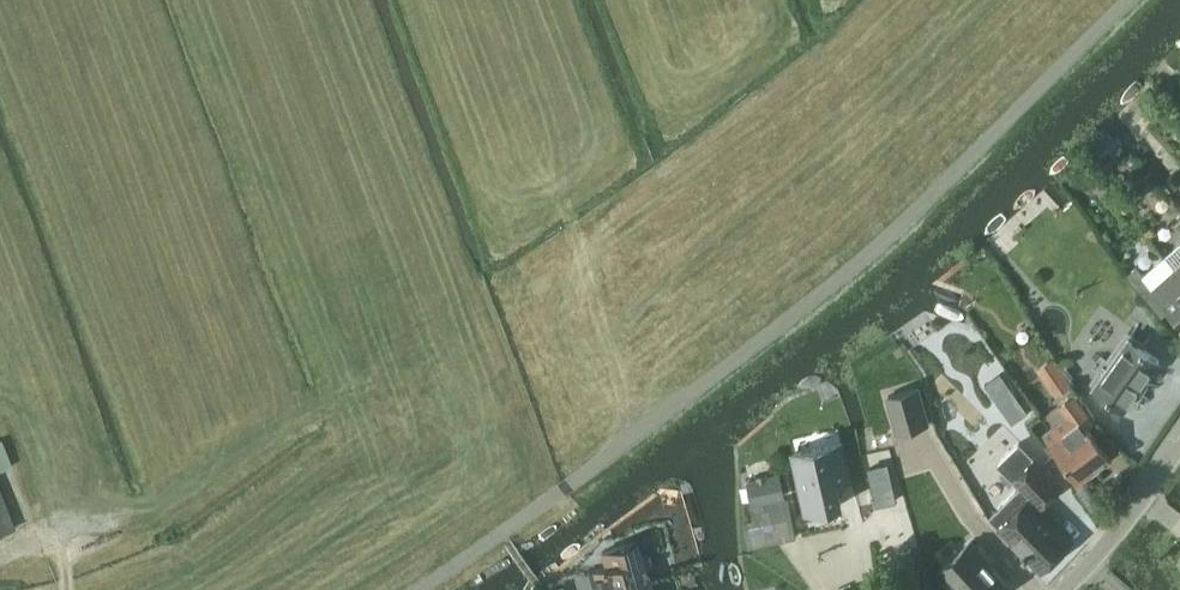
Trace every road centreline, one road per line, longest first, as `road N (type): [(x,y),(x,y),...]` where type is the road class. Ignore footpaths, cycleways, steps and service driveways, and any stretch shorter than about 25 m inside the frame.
road 1 (residential): [(1069,589),(1179,456)]

